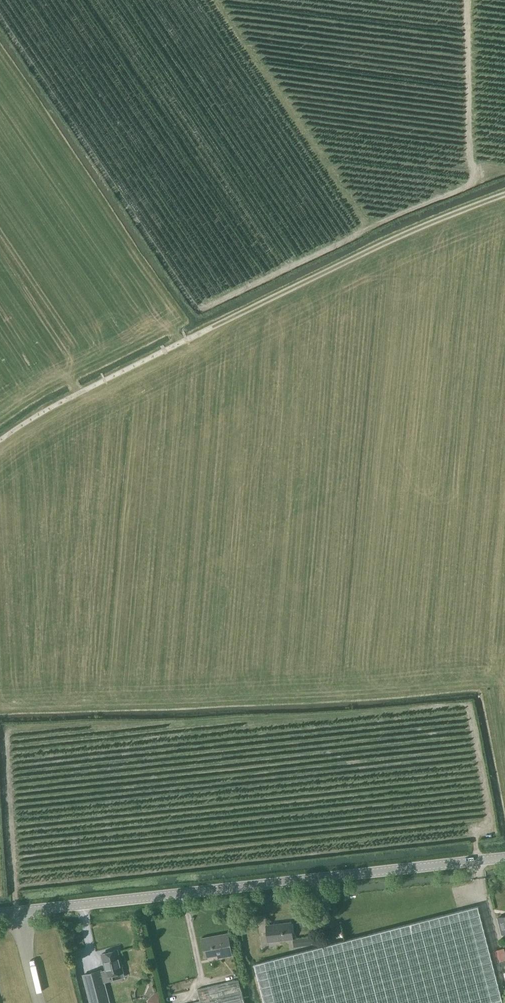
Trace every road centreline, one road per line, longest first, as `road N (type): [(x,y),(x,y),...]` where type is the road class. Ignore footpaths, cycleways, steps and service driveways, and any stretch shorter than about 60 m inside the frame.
road 1 (track): [(504,198),(251,308),(0,441)]
road 2 (tertiary): [(0,913),(504,859)]

